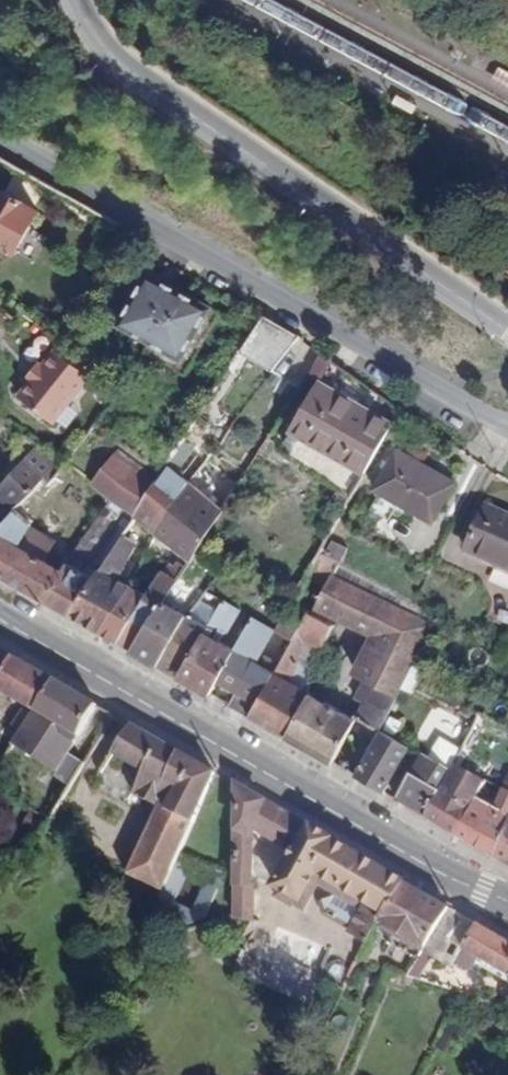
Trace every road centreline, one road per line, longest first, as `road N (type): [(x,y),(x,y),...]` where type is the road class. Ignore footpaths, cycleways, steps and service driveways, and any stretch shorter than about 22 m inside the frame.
road 1 (residential): [(507,428),(0,142)]
road 2 (primary): [(0,620),(443,873),(507,901)]
road 3 (tertiary): [(507,330),(107,50),(75,0)]

